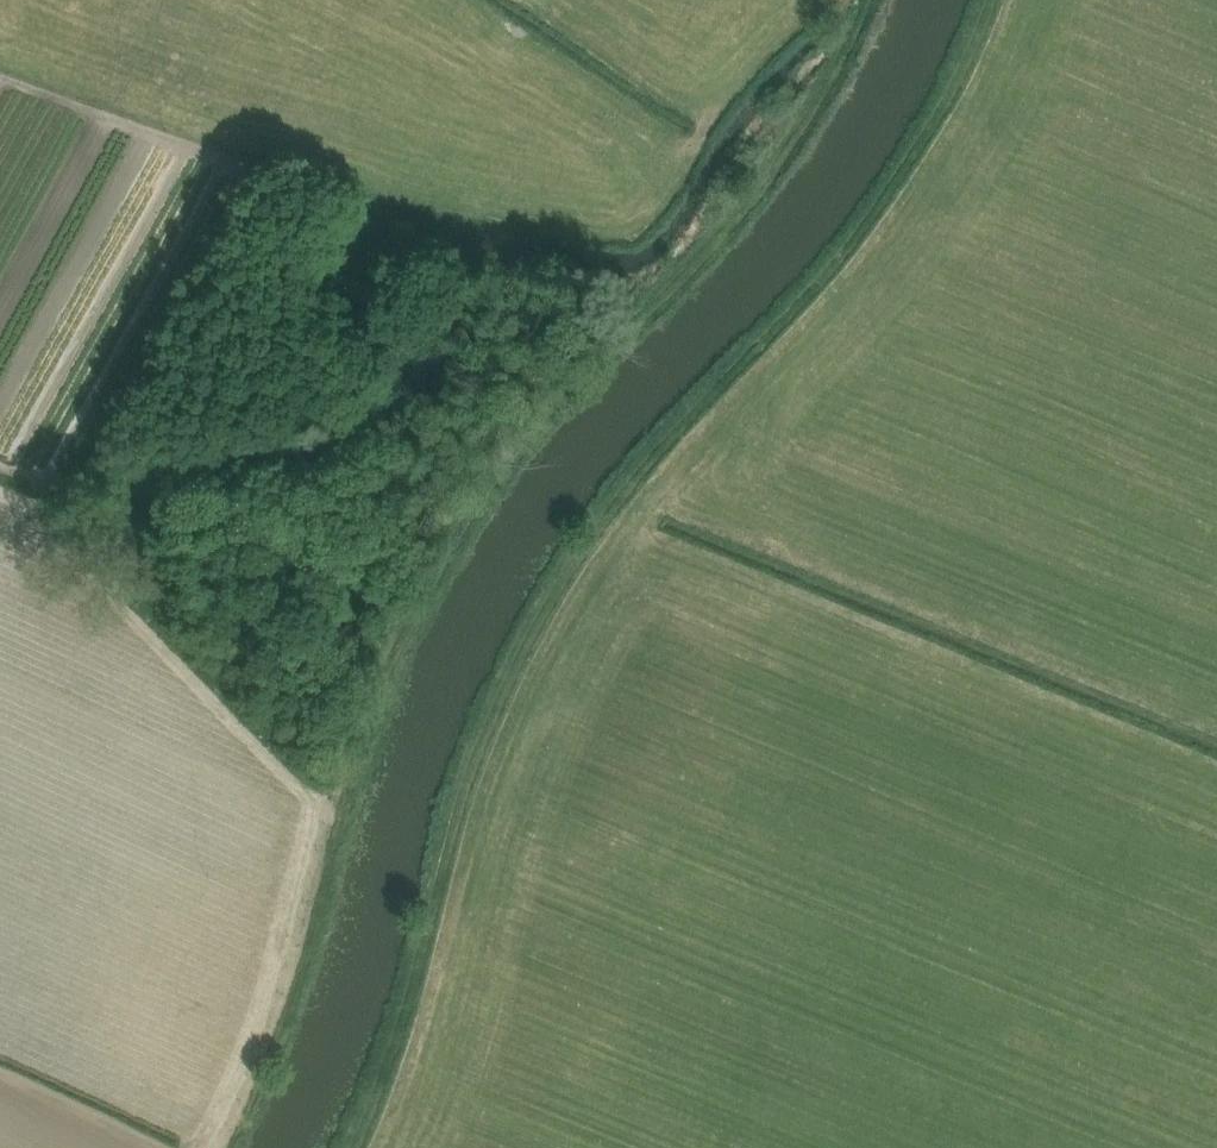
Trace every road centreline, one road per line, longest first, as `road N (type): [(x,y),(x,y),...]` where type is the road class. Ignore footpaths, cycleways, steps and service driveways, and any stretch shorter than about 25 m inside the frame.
road 1 (track): [(347,1147),(390,1052),(473,748),(532,620),(613,497),(851,247),(928,126),(991,0)]

